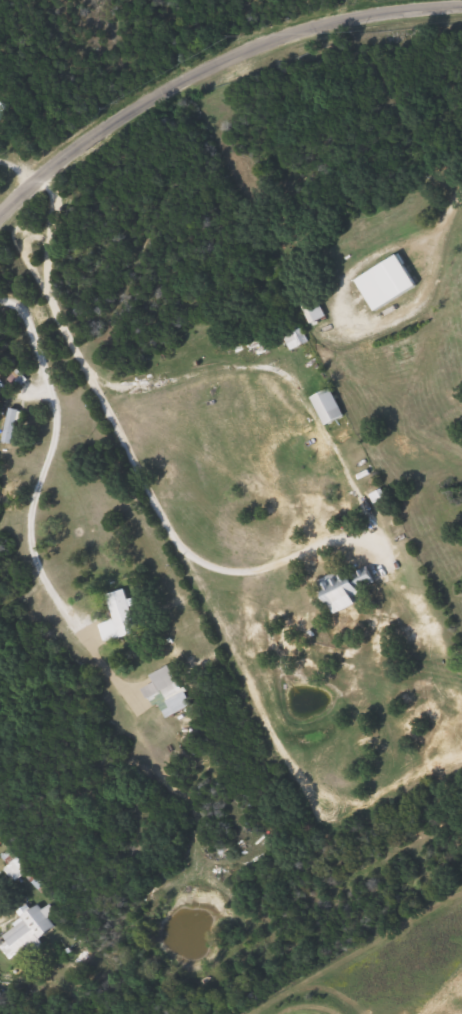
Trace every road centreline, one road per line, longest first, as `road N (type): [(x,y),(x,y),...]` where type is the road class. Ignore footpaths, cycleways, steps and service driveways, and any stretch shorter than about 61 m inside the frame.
road 1 (residential): [(0,218),(69,150),(164,87),(346,19),(461,10)]

